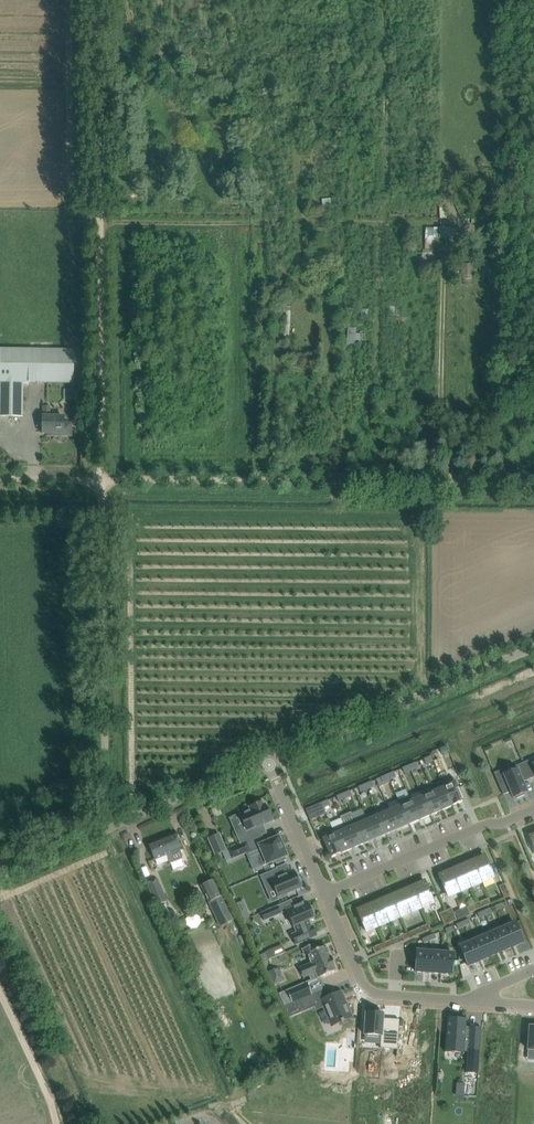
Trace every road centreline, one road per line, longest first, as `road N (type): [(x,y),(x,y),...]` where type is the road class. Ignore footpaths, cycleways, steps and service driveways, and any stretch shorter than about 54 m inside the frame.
road 1 (track): [(104,829),(95,0)]
road 2 (track): [(533,485),(0,477)]
road 3 (residential): [(0,873),(267,761)]
road 4 (residential): [(267,761),(533,648)]
road 5 (residential): [(325,894),(533,810)]
road 6 (residential): [(325,894),(367,996),(454,1001)]
road 7 (residential): [(267,761),(325,894)]
road 8 (track): [(0,991),(57,1123)]

